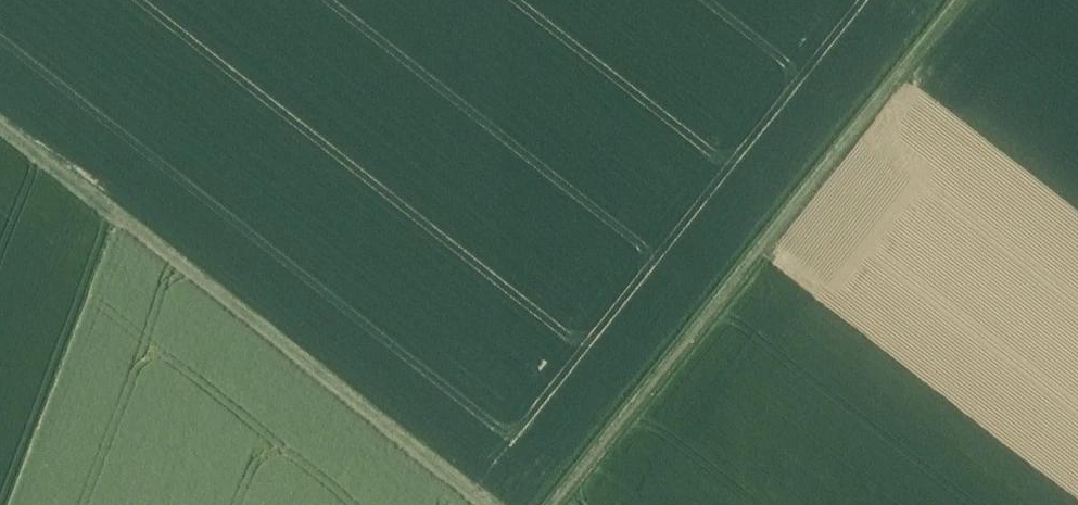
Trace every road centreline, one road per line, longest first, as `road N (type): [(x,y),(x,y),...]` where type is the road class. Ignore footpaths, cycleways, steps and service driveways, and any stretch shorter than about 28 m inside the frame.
road 1 (track): [(559,504),(963,0)]
road 2 (track): [(0,125),(488,504)]

